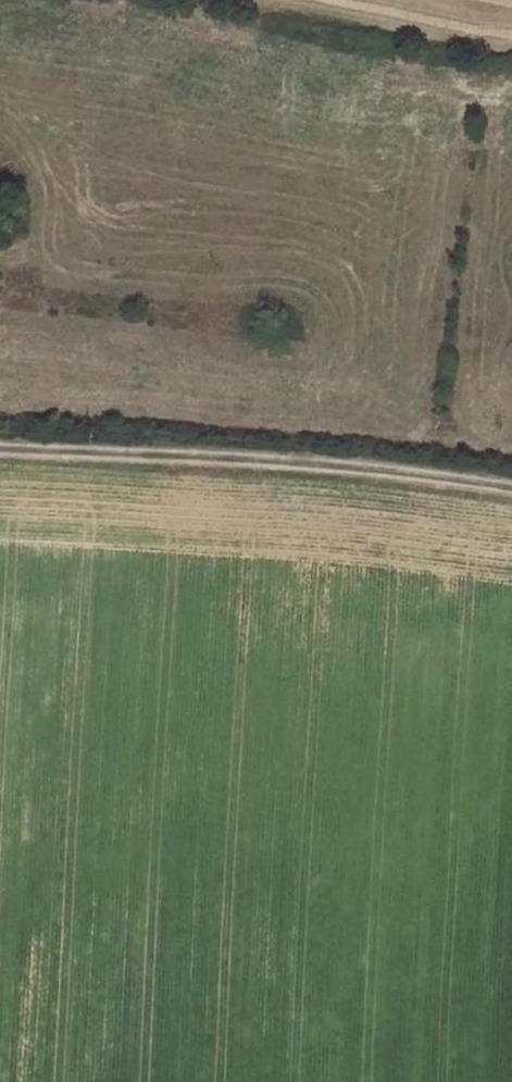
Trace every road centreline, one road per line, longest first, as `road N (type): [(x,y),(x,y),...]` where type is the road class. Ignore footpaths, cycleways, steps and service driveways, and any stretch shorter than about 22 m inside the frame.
road 1 (track): [(0,450),(340,465),(511,488)]

